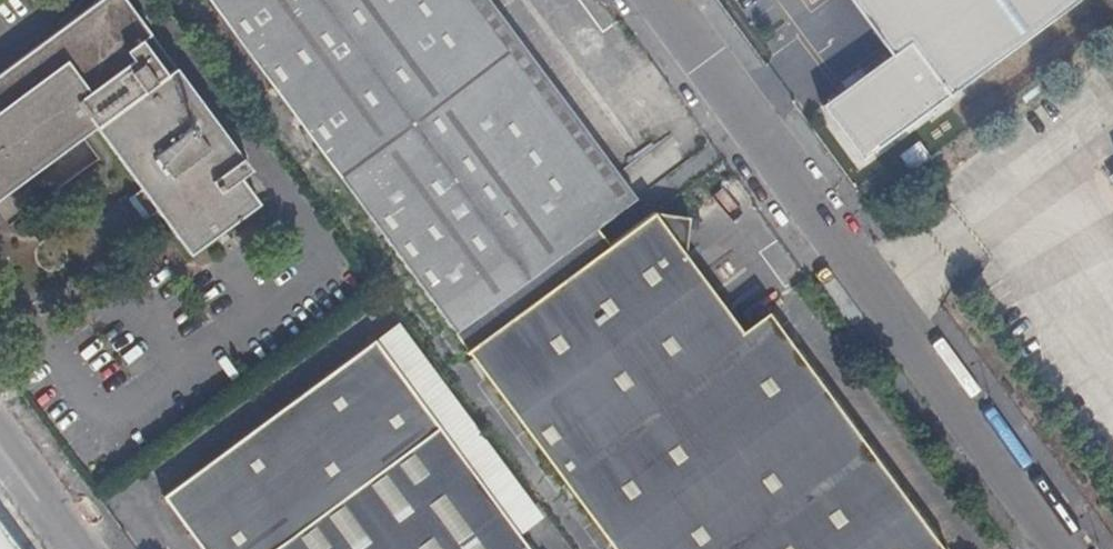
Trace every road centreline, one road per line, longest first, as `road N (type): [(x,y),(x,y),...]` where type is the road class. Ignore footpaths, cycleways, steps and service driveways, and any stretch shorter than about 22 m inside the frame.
road 1 (unclassified): [(1061,548),(670,0)]
road 2 (unclassified): [(85,548),(0,435)]

